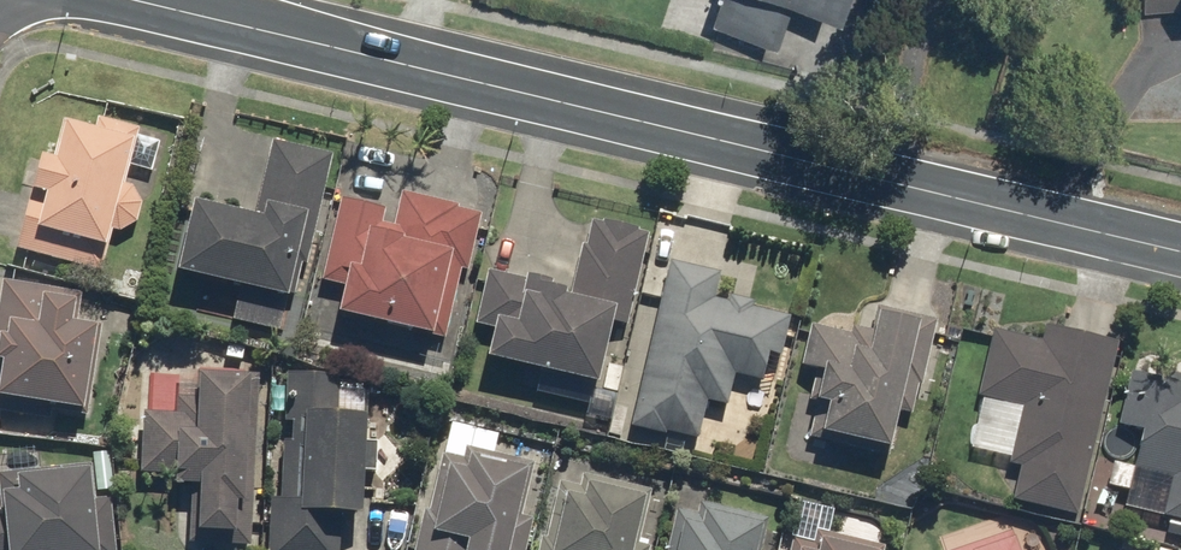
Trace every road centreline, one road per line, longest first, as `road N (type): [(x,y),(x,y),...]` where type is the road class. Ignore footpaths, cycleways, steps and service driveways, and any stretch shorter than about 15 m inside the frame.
road 1 (tertiary): [(133,0),(1180,250)]

